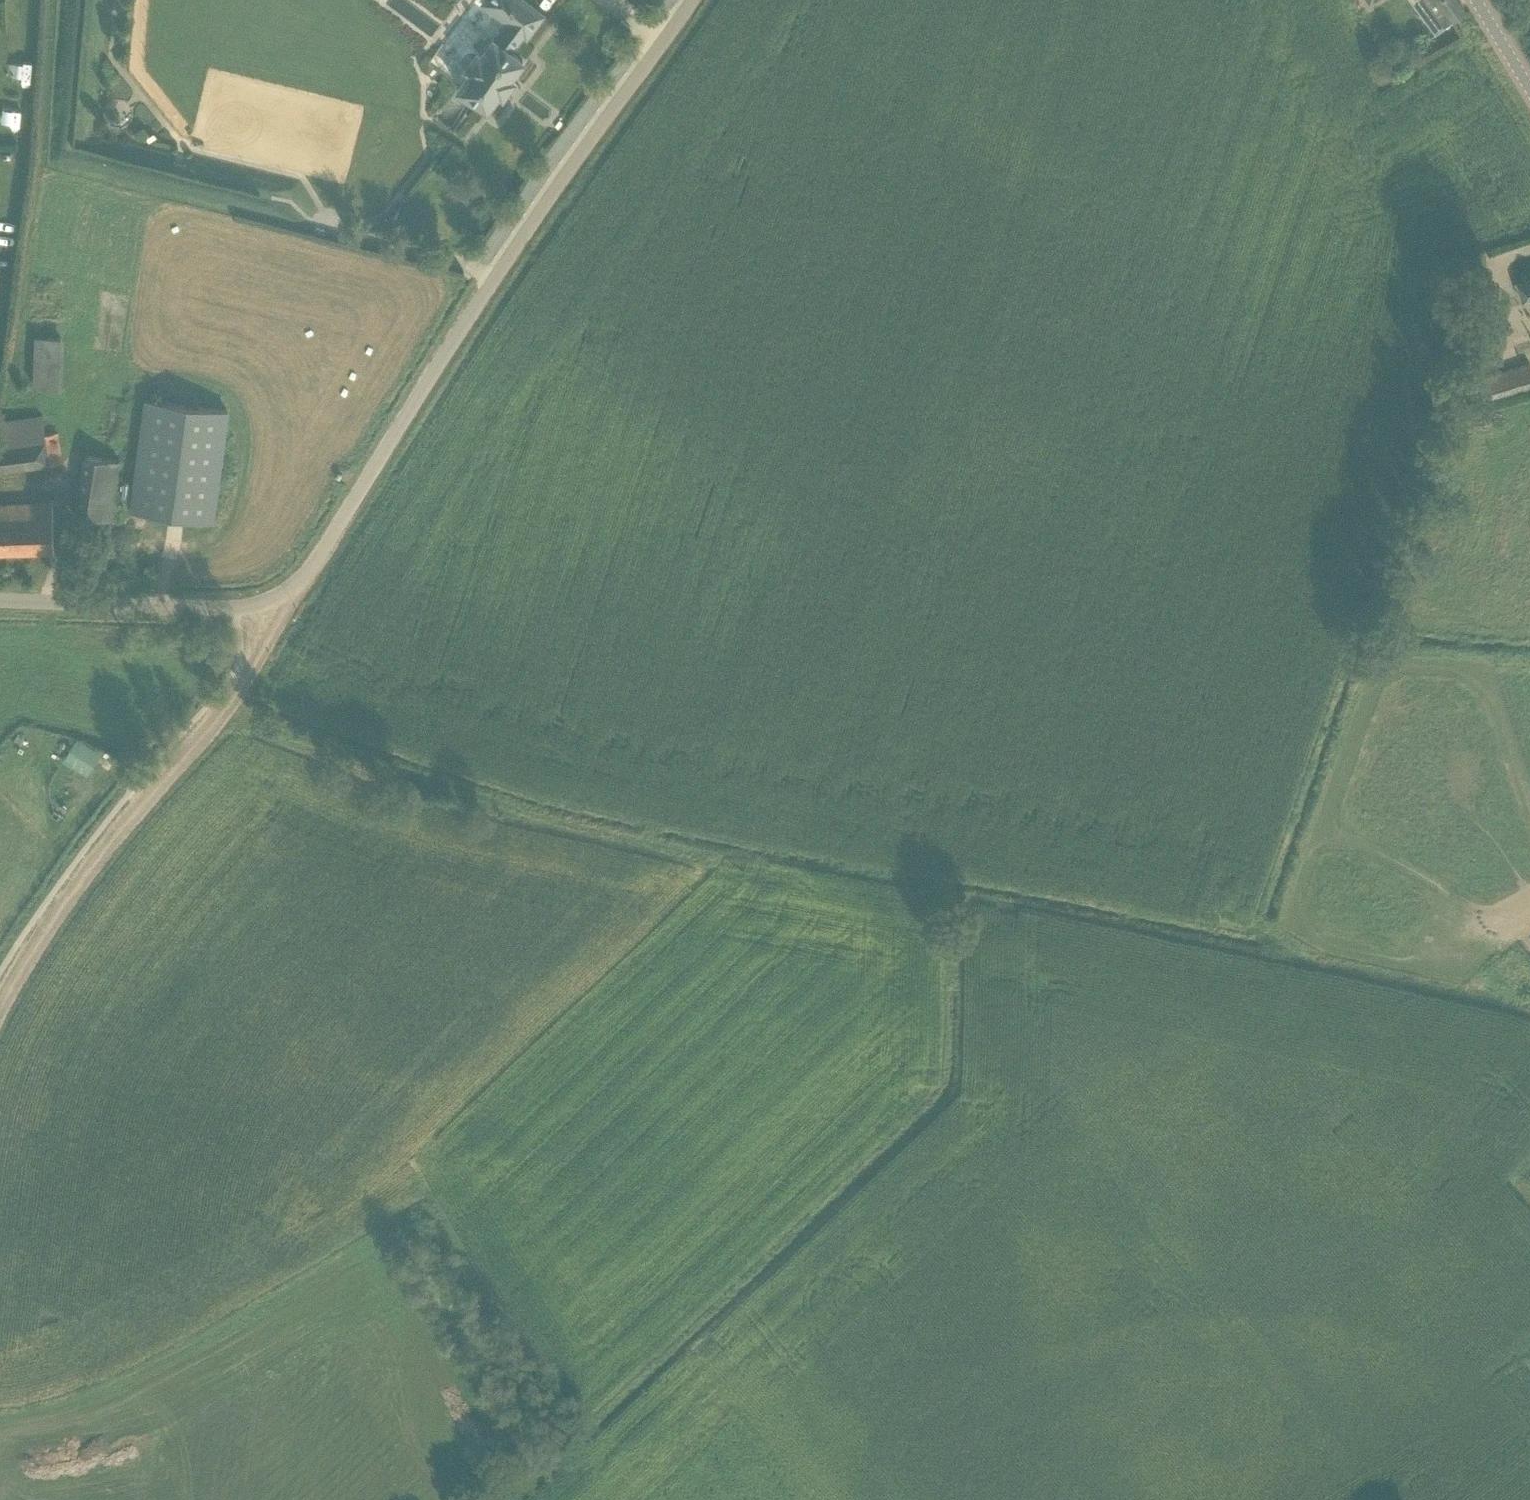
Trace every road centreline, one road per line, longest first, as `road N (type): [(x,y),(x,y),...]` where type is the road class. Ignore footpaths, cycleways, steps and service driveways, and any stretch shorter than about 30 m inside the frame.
road 1 (unclassified): [(230,607),(266,603),(313,565),(493,280),(691,0)]
road 2 (track): [(266,603),(258,651),(238,687),(87,865),(0,996)]
road 3 (unclassified): [(230,607),(0,601)]

